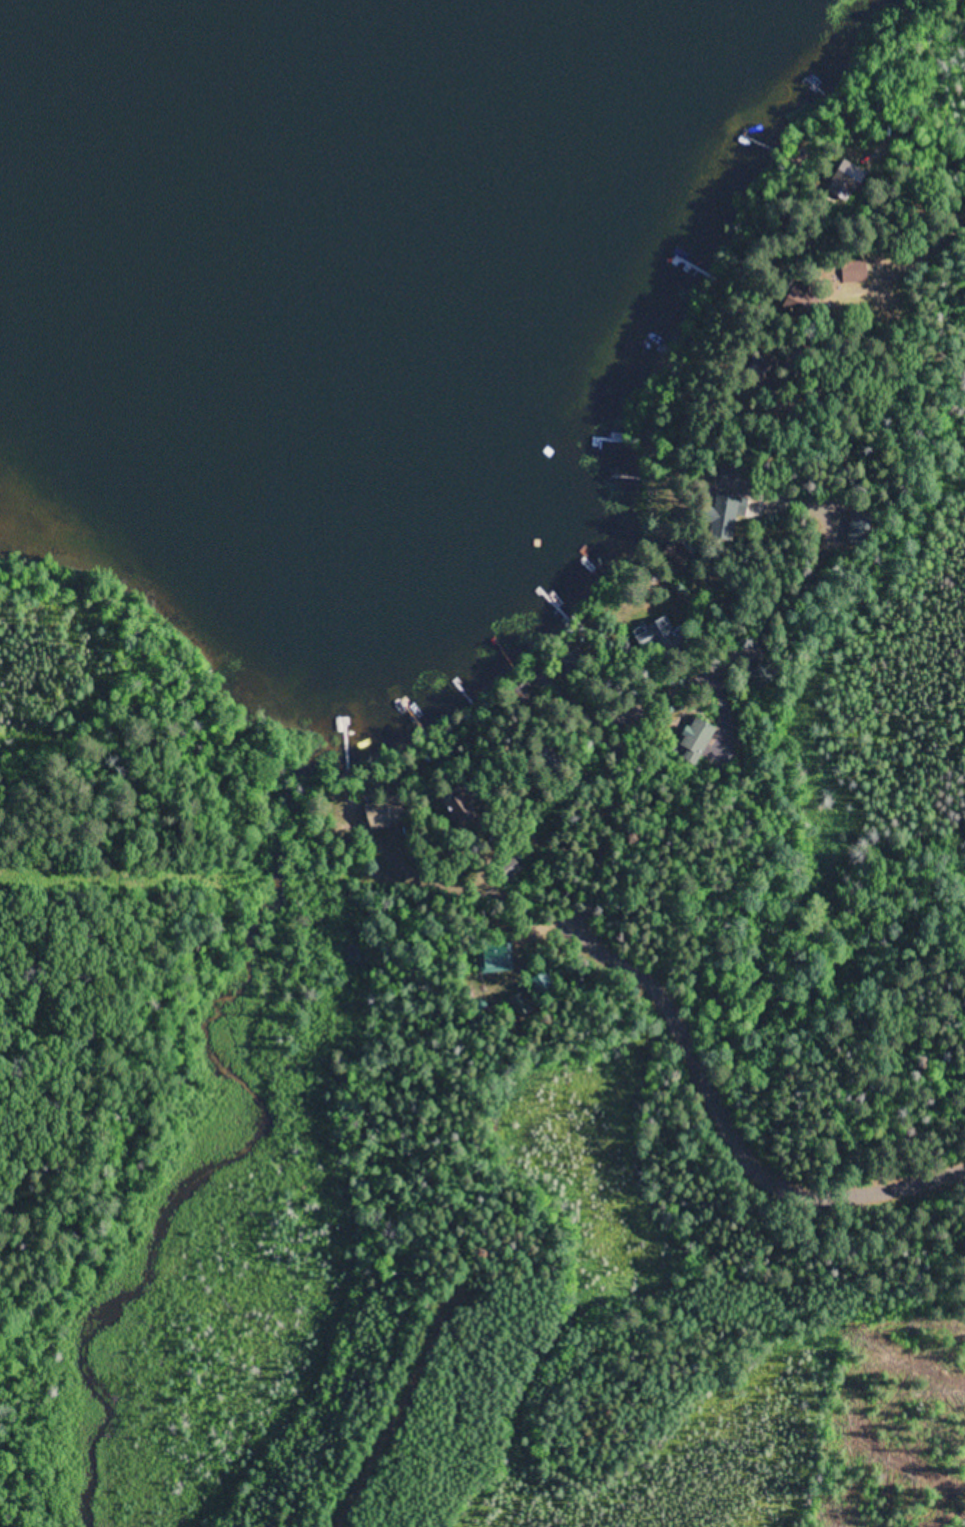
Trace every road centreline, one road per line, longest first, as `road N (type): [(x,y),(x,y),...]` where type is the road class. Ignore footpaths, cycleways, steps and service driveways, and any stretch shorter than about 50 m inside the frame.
road 1 (residential): [(540,856),(650,925),(737,1154),(855,1184),(964,1164)]
road 2 (residential): [(831,580),(767,630),(698,656),(630,701),(606,732),(540,732),(540,856)]
road 3 (residential): [(355,1526),(442,1299)]

